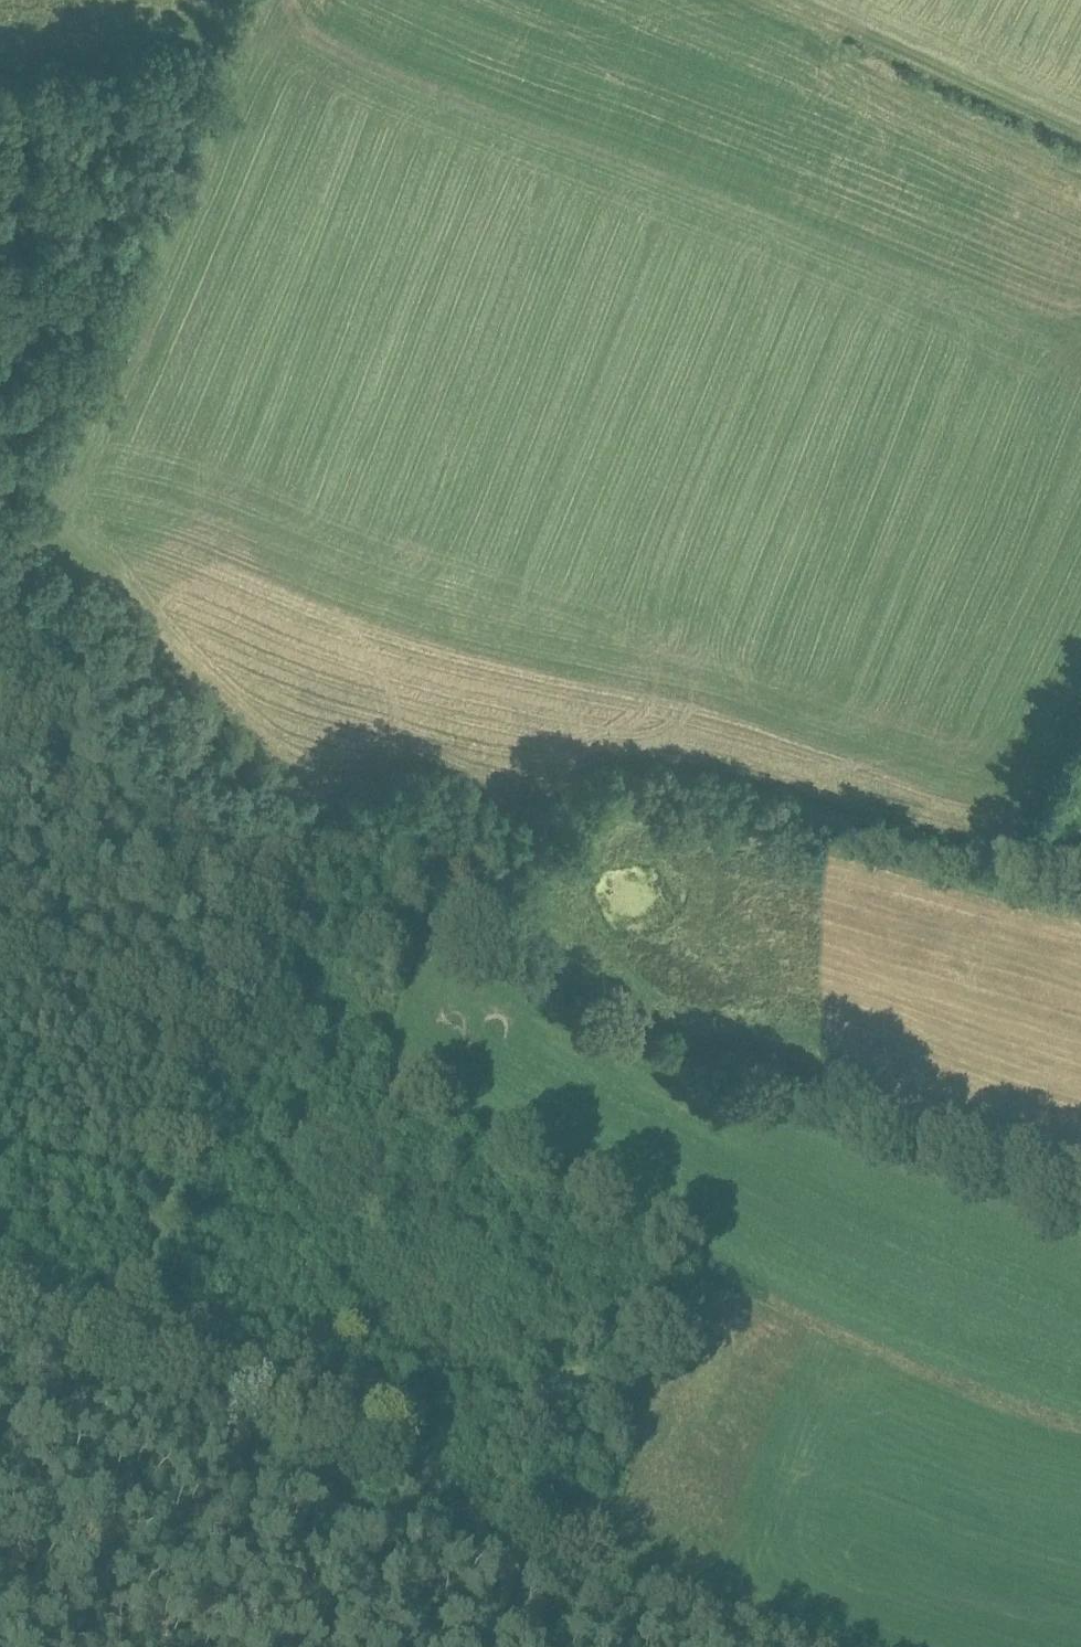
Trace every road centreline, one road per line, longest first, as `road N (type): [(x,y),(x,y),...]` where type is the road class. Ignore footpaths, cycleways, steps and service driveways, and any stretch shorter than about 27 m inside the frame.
road 1 (track): [(774,0),(1080,142)]

